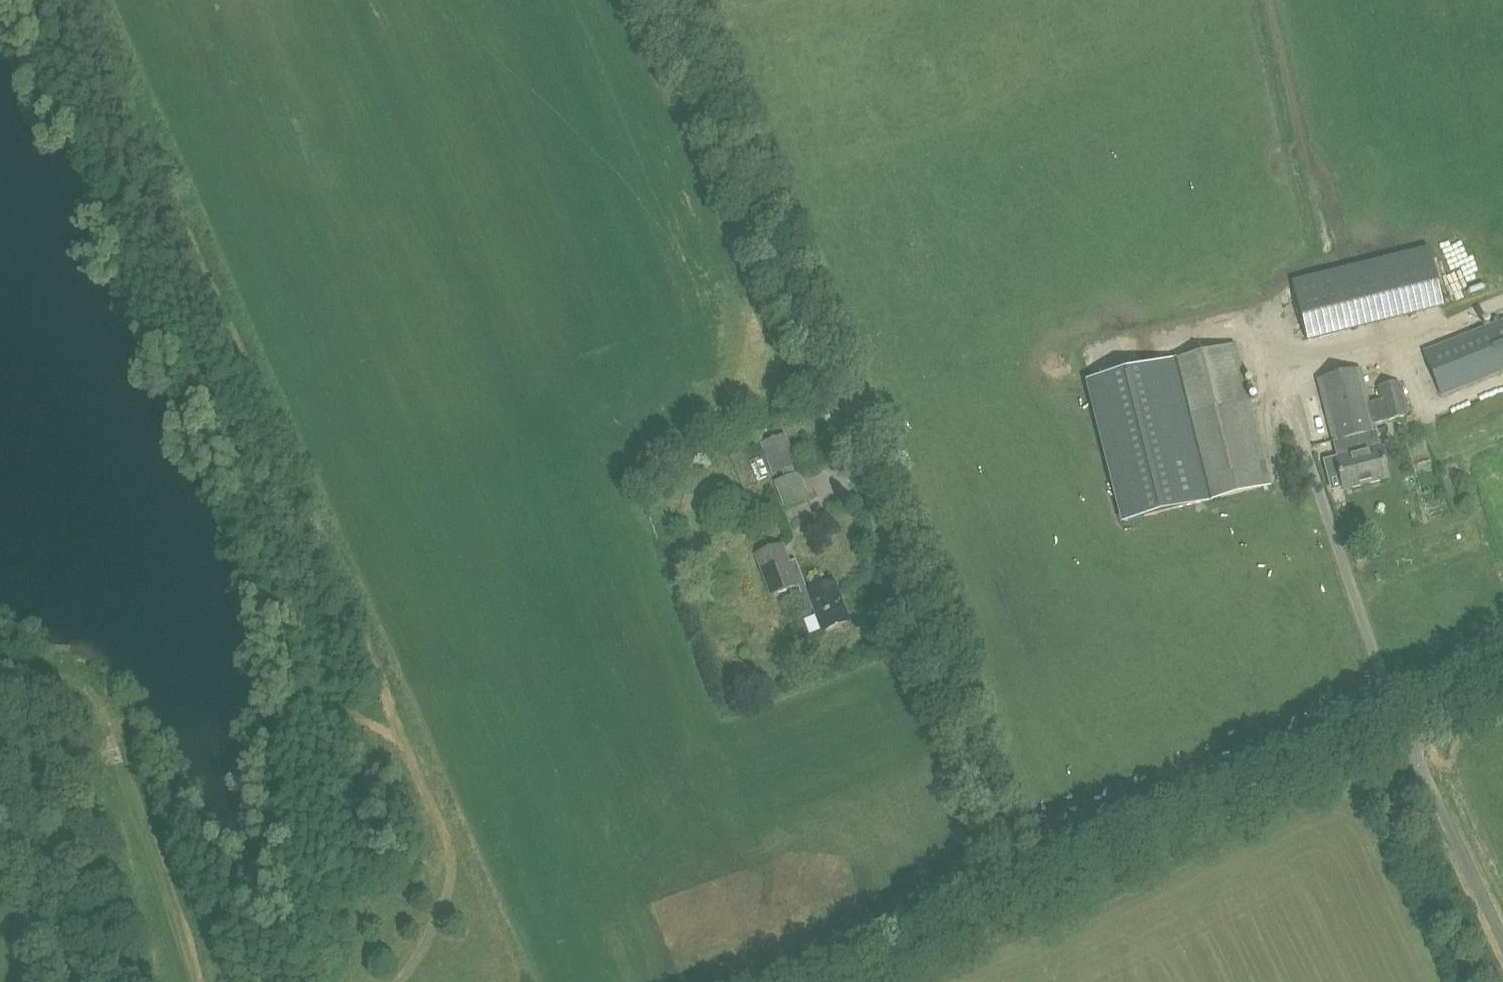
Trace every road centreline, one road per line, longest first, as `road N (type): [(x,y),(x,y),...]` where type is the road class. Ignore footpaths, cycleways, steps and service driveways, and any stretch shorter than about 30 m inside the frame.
road 1 (unclassified): [(1024,903),(663,0)]
road 2 (unclassified): [(1024,903),(1502,682)]
road 3 (unclassified): [(856,981),(1024,903)]

